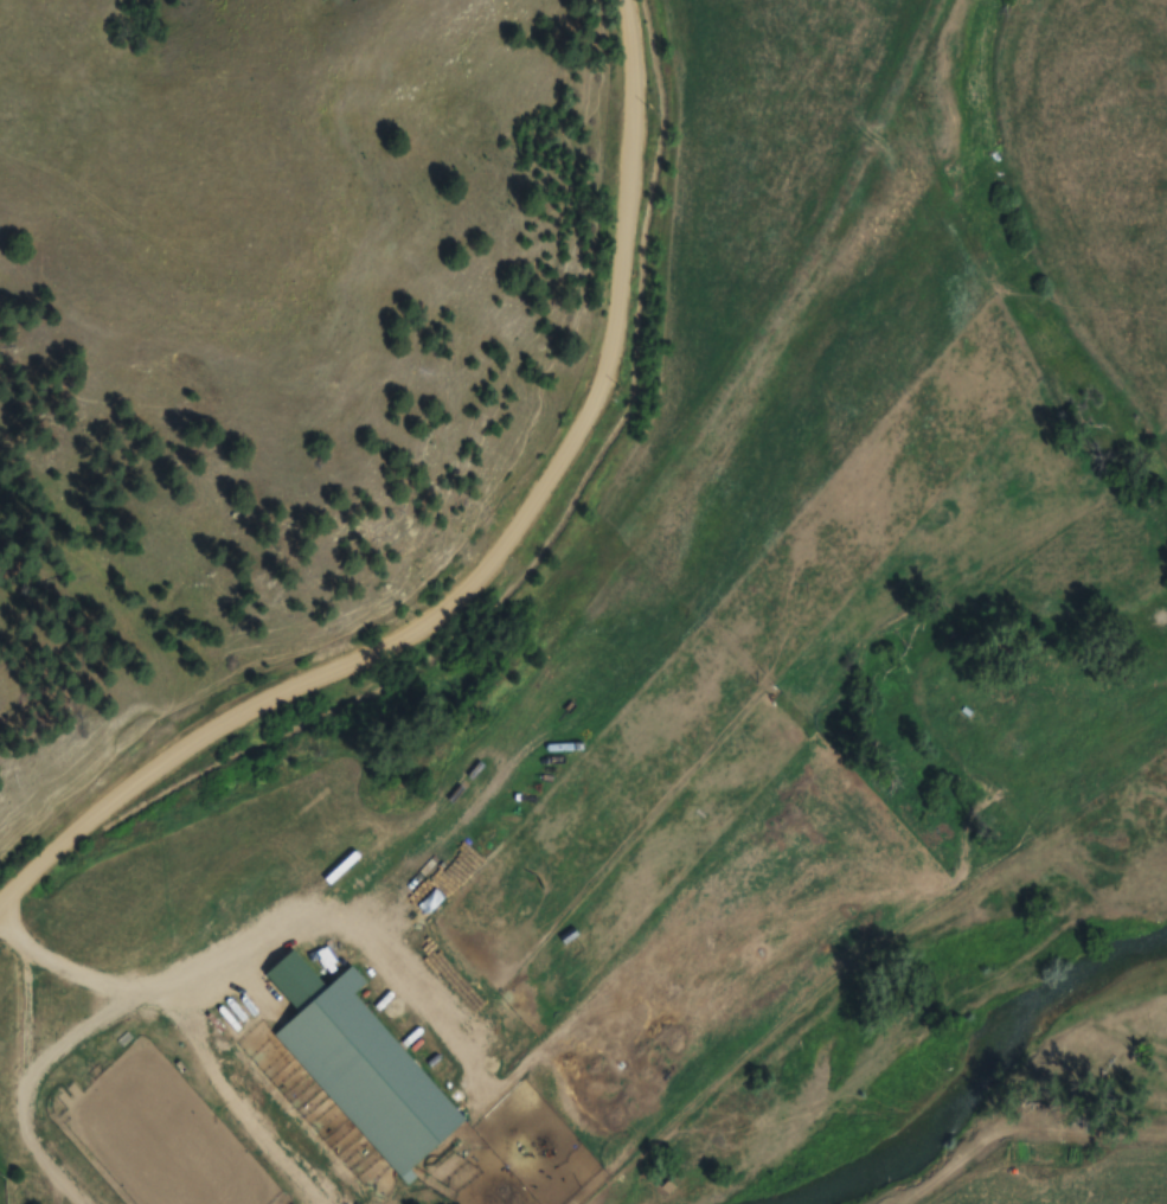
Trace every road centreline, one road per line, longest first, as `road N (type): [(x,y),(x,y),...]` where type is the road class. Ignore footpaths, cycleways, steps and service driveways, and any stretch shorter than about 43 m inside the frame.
road 1 (residential): [(0,913),(101,812),(421,619),(494,543),(596,373),(629,236),(623,0)]

